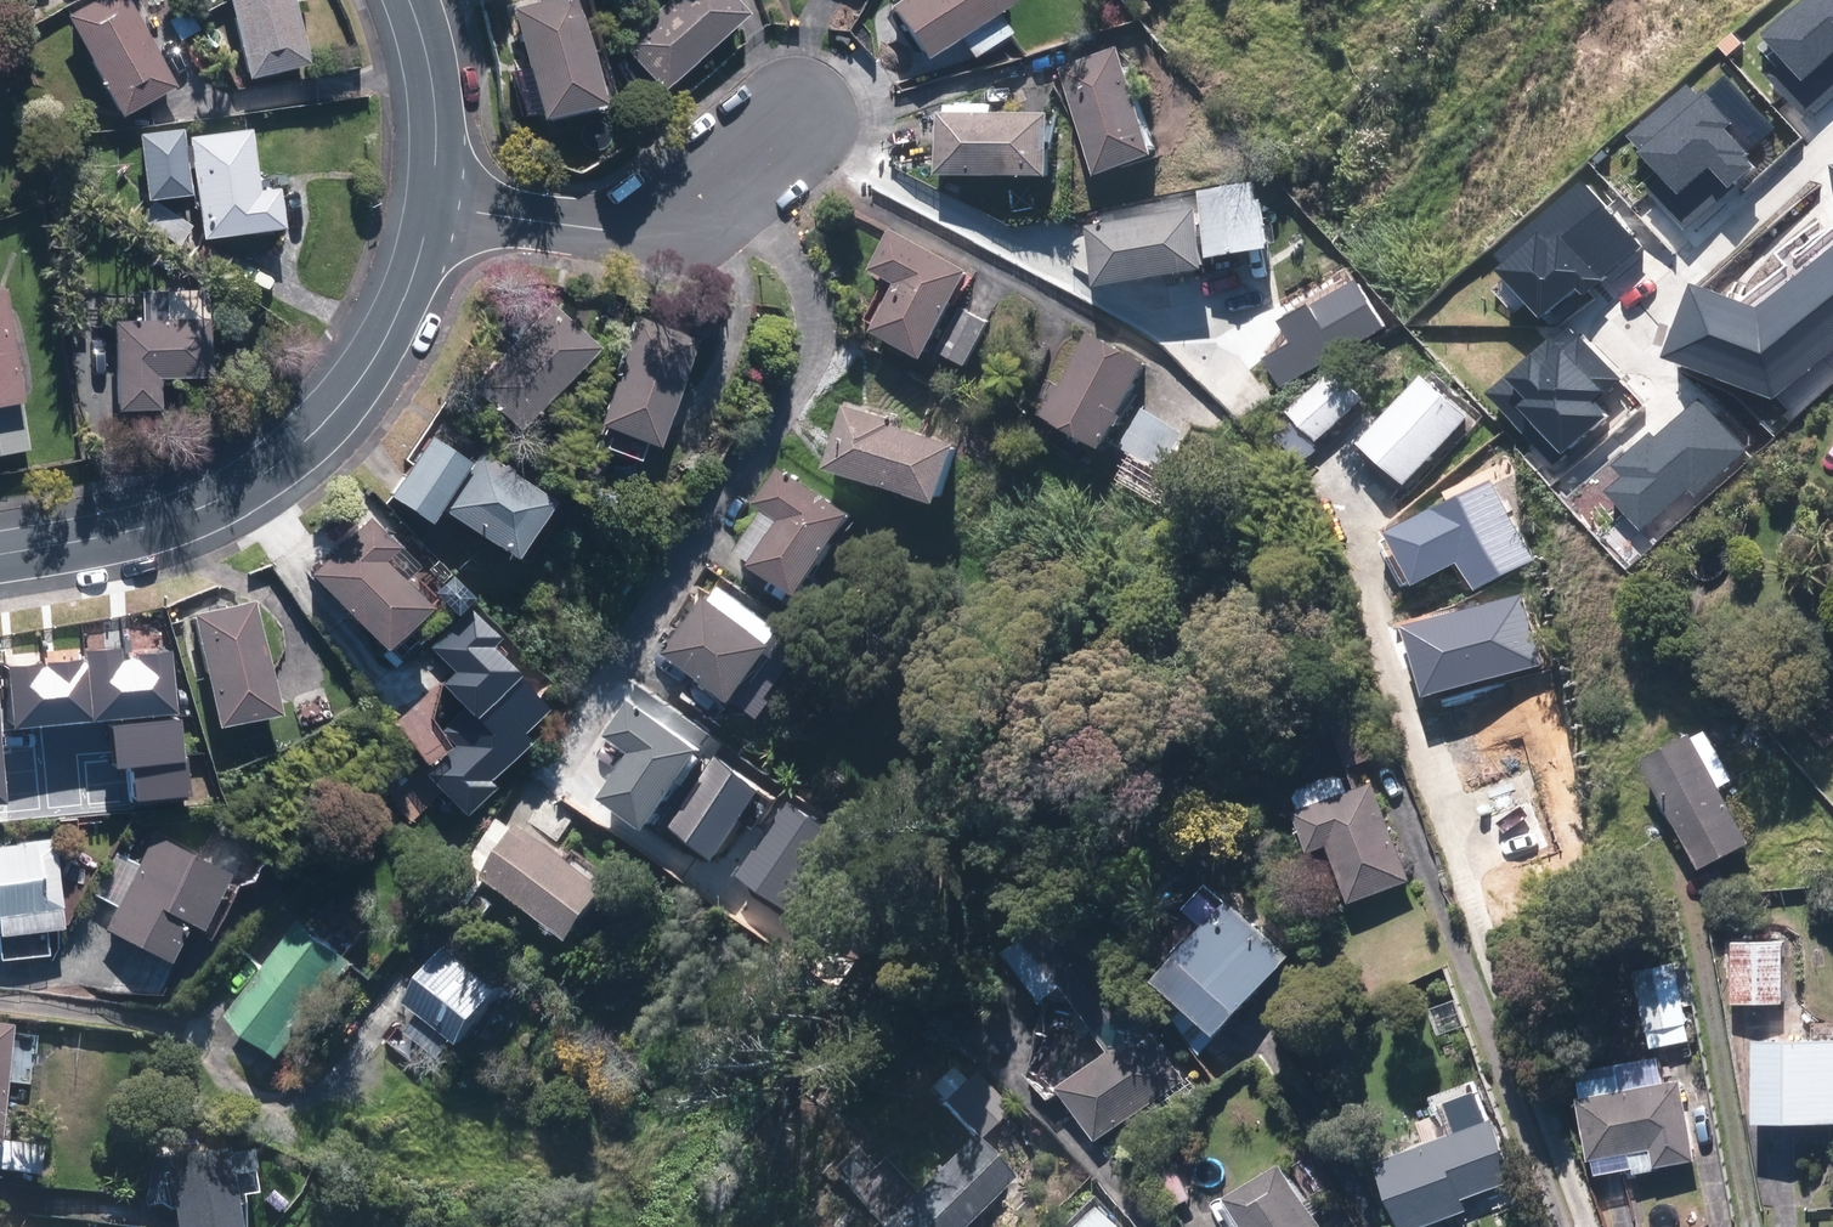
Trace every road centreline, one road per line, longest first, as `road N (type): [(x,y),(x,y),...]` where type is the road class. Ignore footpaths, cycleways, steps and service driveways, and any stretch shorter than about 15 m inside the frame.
road 1 (residential): [(432,202),(419,261),(365,375),(279,464),(214,504),(148,528),(0,555)]
road 2 (residential): [(432,202),(590,229),(642,222),(704,198),(800,115)]
road 3 (residential): [(1832,141),(1622,324)]
road 4 (residential): [(408,0),(434,87),(432,202)]

